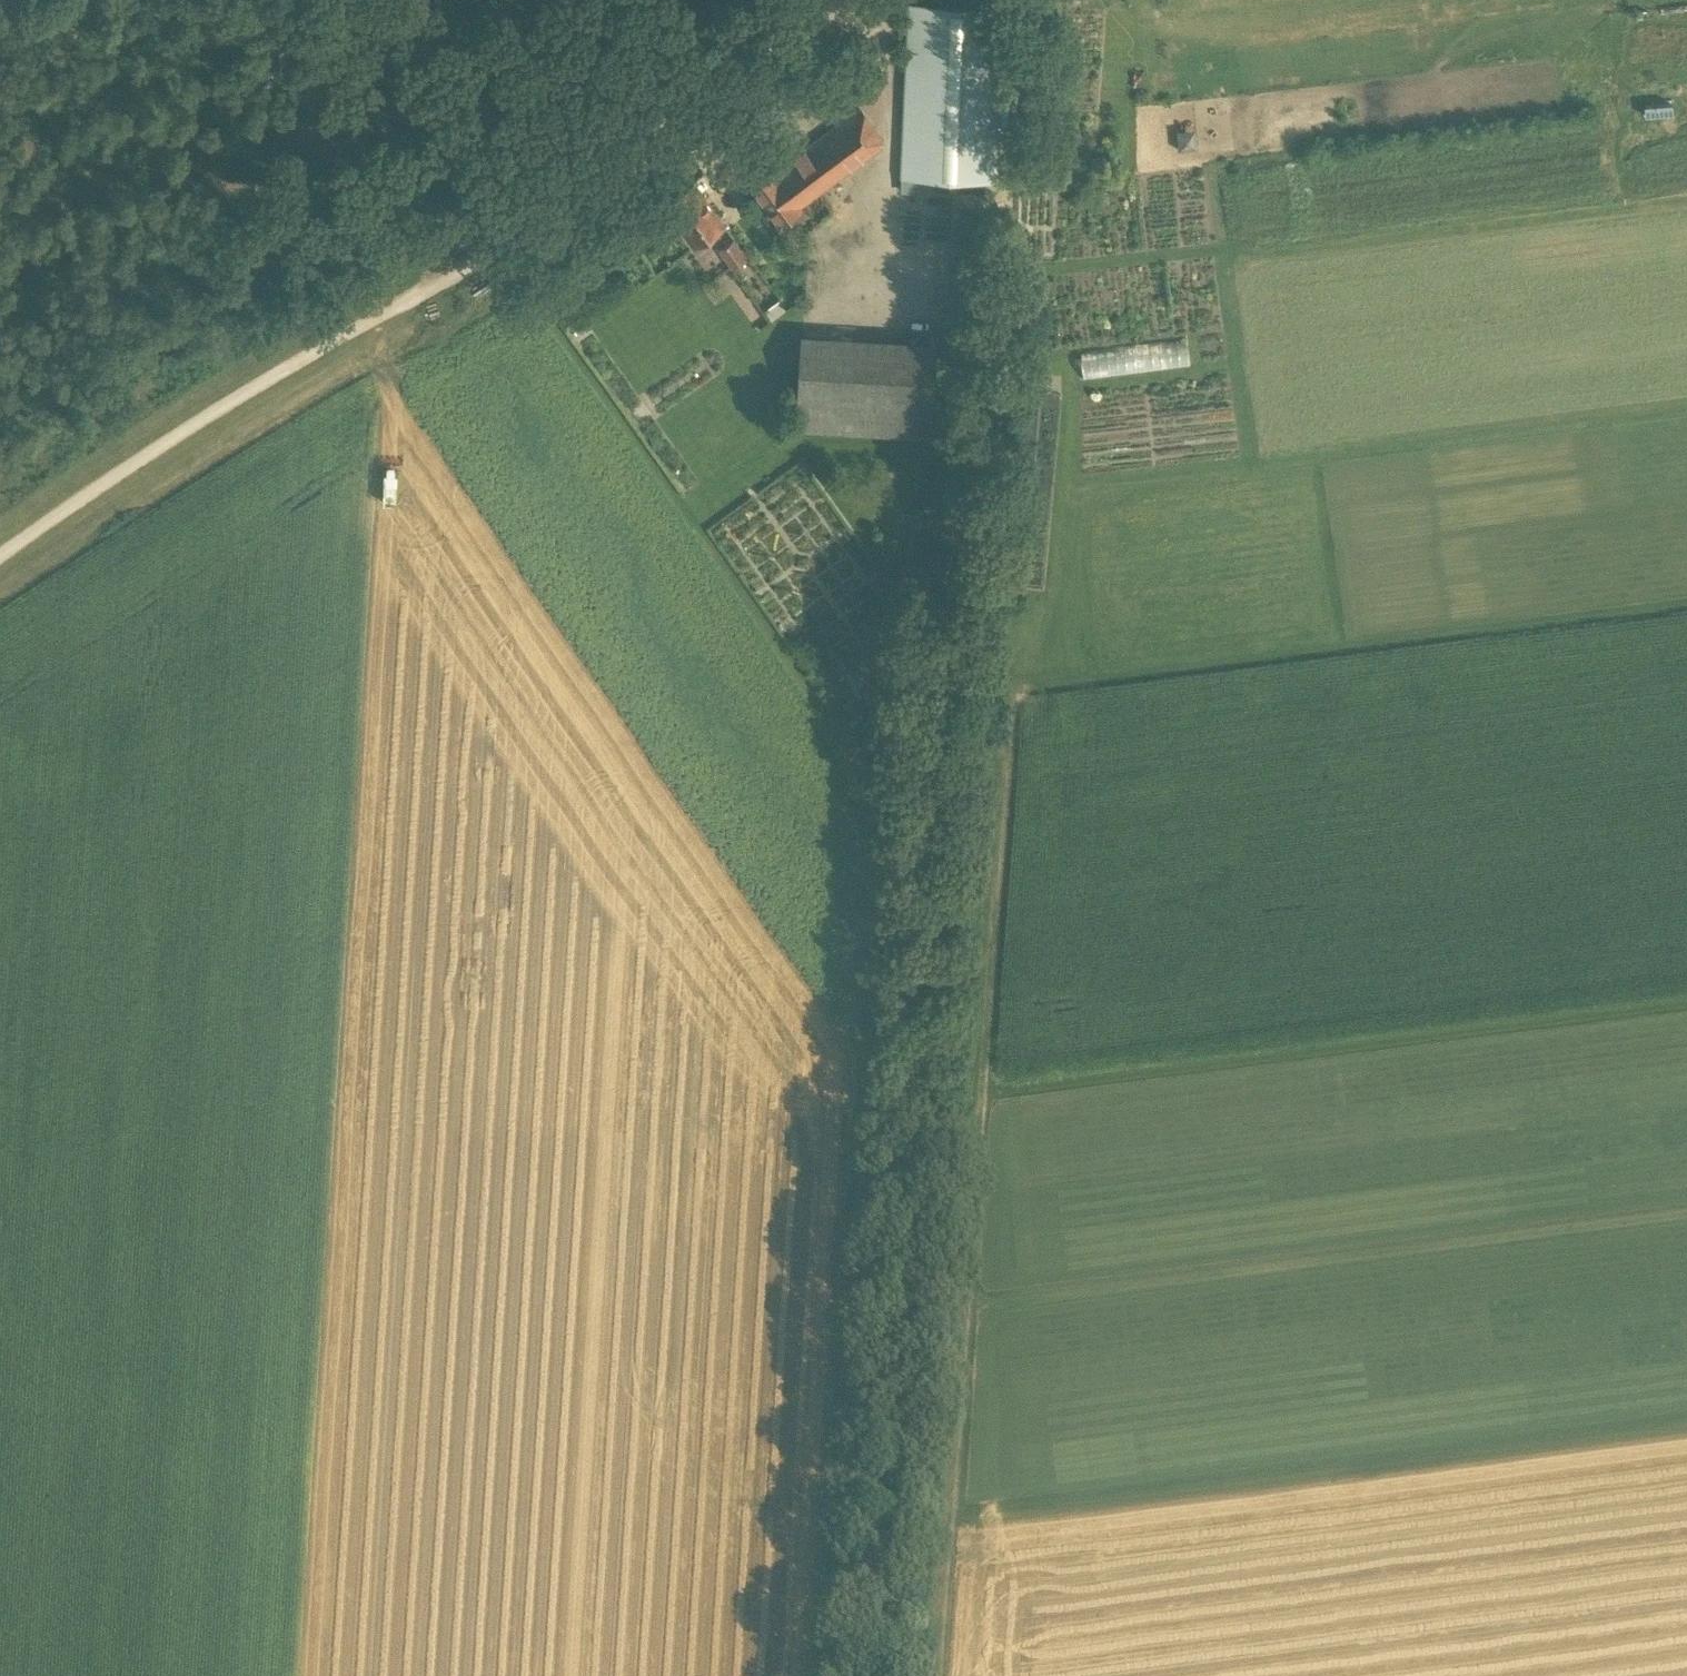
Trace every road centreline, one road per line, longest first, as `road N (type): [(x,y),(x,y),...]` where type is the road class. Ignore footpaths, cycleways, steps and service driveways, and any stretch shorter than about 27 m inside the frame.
road 1 (track): [(882,1675),(954,465),(951,293)]
road 2 (track): [(848,0),(502,250),(238,398),(0,557)]

